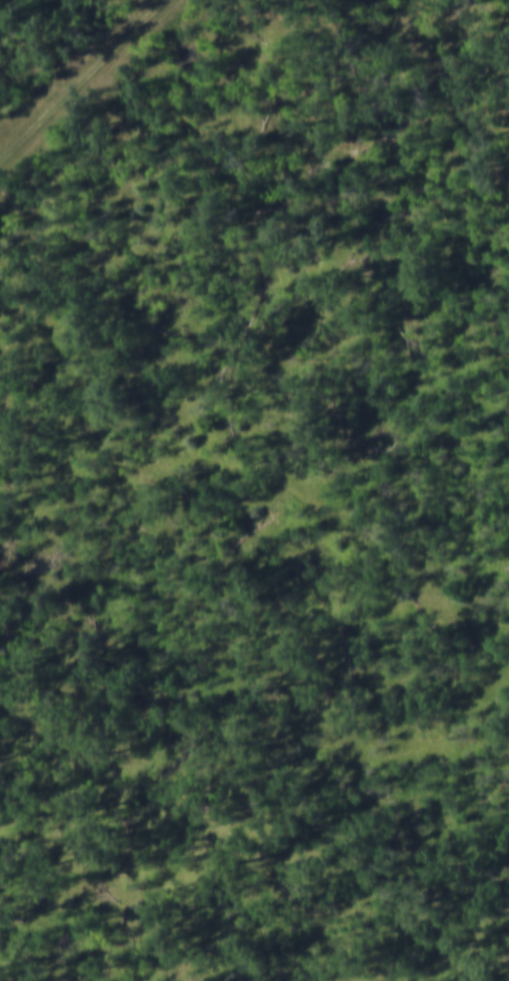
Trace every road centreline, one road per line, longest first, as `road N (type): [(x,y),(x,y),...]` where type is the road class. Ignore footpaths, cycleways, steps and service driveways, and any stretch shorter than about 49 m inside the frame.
road 1 (track): [(0,167),(155,0)]

